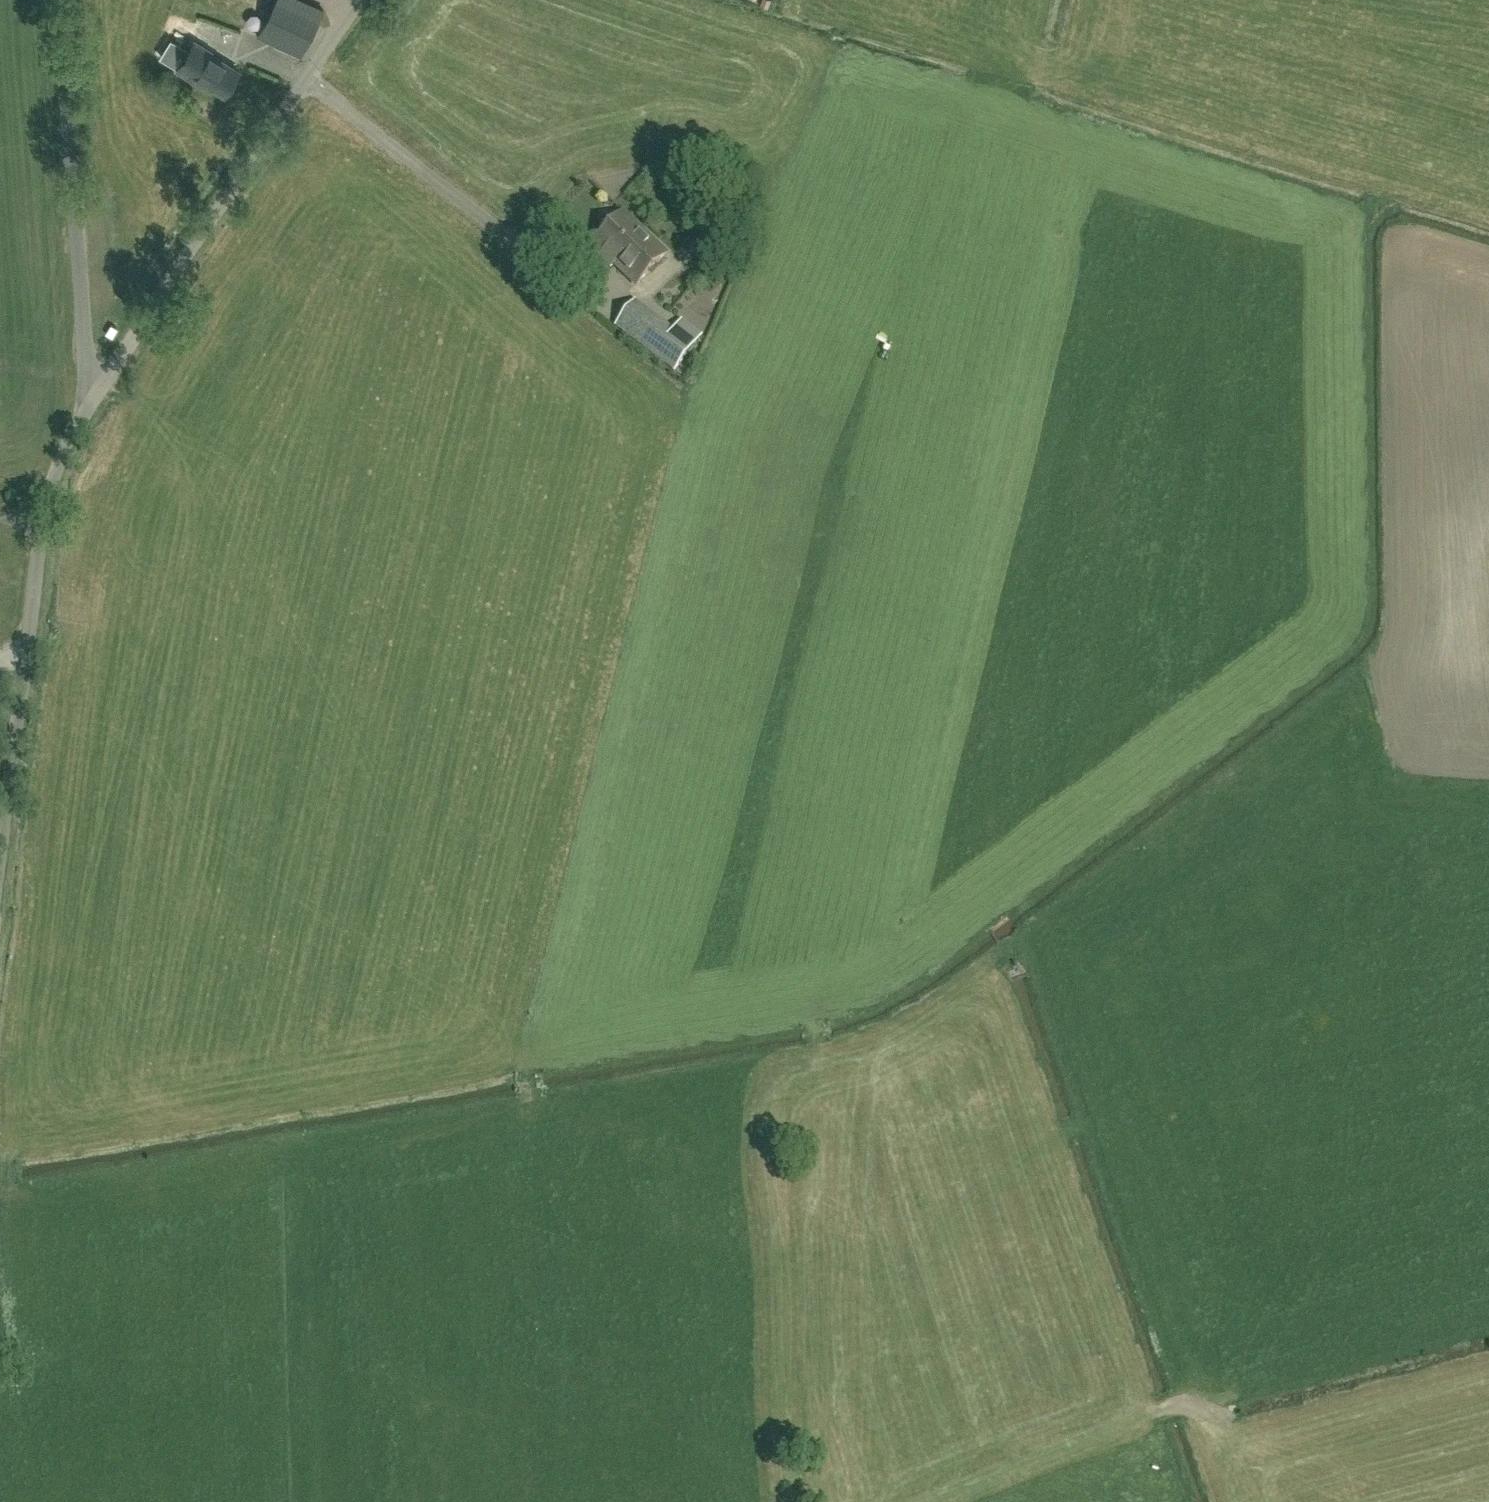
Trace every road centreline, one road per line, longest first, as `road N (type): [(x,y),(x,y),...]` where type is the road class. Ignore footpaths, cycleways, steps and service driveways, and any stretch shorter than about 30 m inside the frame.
road 1 (unclassified): [(0,893),(49,519),(64,462),(118,357),(369,0)]

